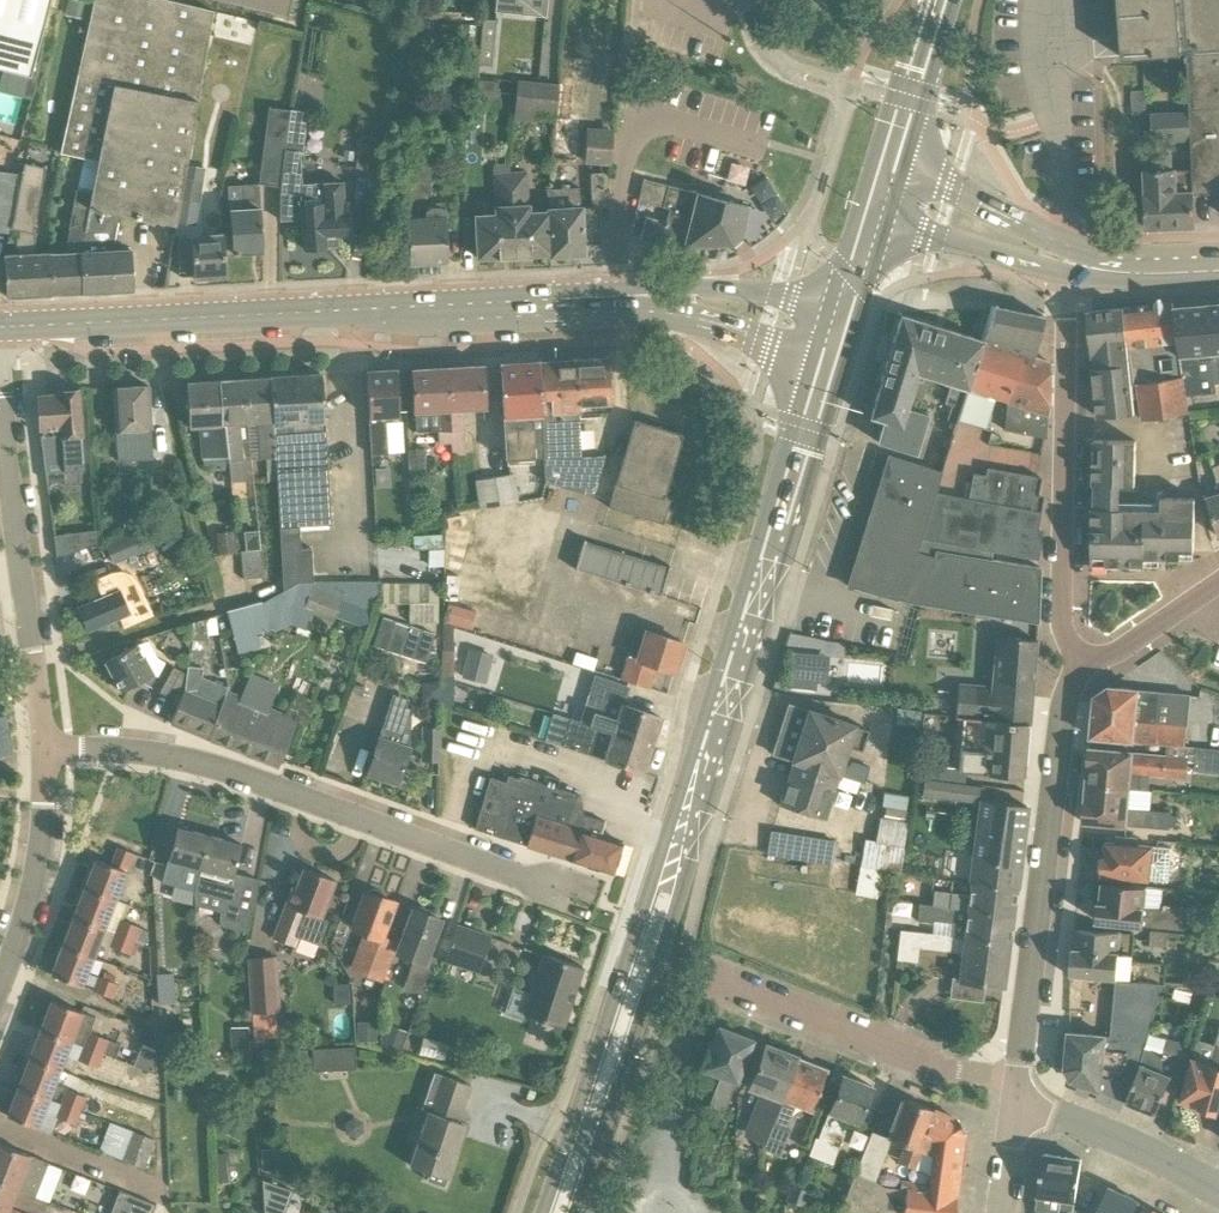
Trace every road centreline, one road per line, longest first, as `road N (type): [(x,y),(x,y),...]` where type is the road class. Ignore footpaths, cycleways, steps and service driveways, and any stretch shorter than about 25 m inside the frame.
road 1 (primary): [(557,1212),(837,338)]
road 2 (secondary): [(0,327),(622,296),(697,298),(837,338)]
road 3 (residential): [(568,890),(219,764),(132,748),(44,748)]
road 4 (residential): [(1019,1081),(1063,702),(1081,664)]
road 5 (residential): [(1067,289),(1062,623),(1081,664)]
road 6 (residential): [(1019,1081),(925,1063),(700,970)]
road 7 (residential): [(37,688),(0,369)]
road 8 (unclassified): [(1066,264),(1063,0)]
road 9 (residential): [(0,984),(39,857),(44,748)]
road 10 (residential): [(1218,1191),(1110,1136),(1015,1107)]
road 11 (primary): [(881,197),(939,0)]
road 12 (secondary): [(1066,264),(881,197)]
road 13 (residential): [(1081,664),(1115,654),(1218,584)]
road 14 (secondary): [(1066,264),(1218,266)]
road 15 (primary): [(837,338),(881,197)]

